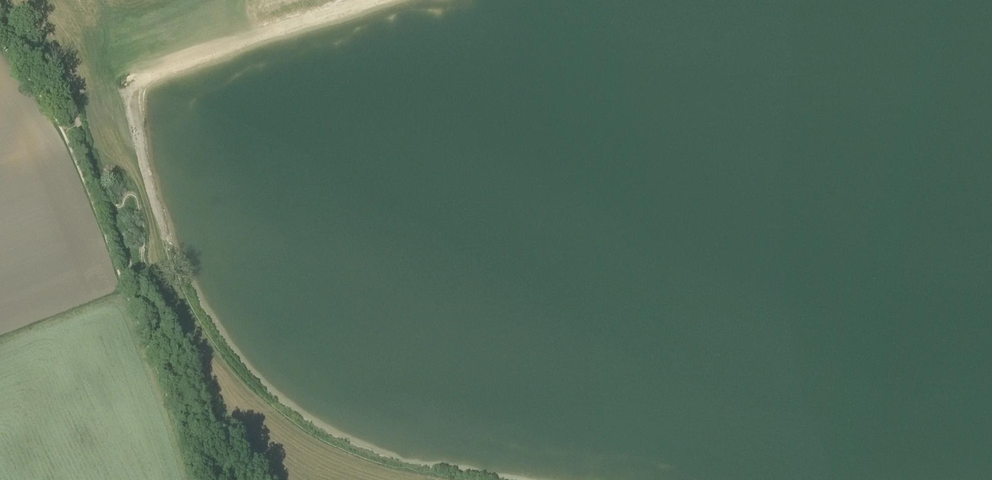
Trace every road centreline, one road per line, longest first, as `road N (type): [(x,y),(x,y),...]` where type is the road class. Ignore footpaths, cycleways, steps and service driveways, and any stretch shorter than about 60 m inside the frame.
road 1 (track): [(216,479),(192,442),(101,203)]
road 2 (track): [(101,203),(35,0)]

